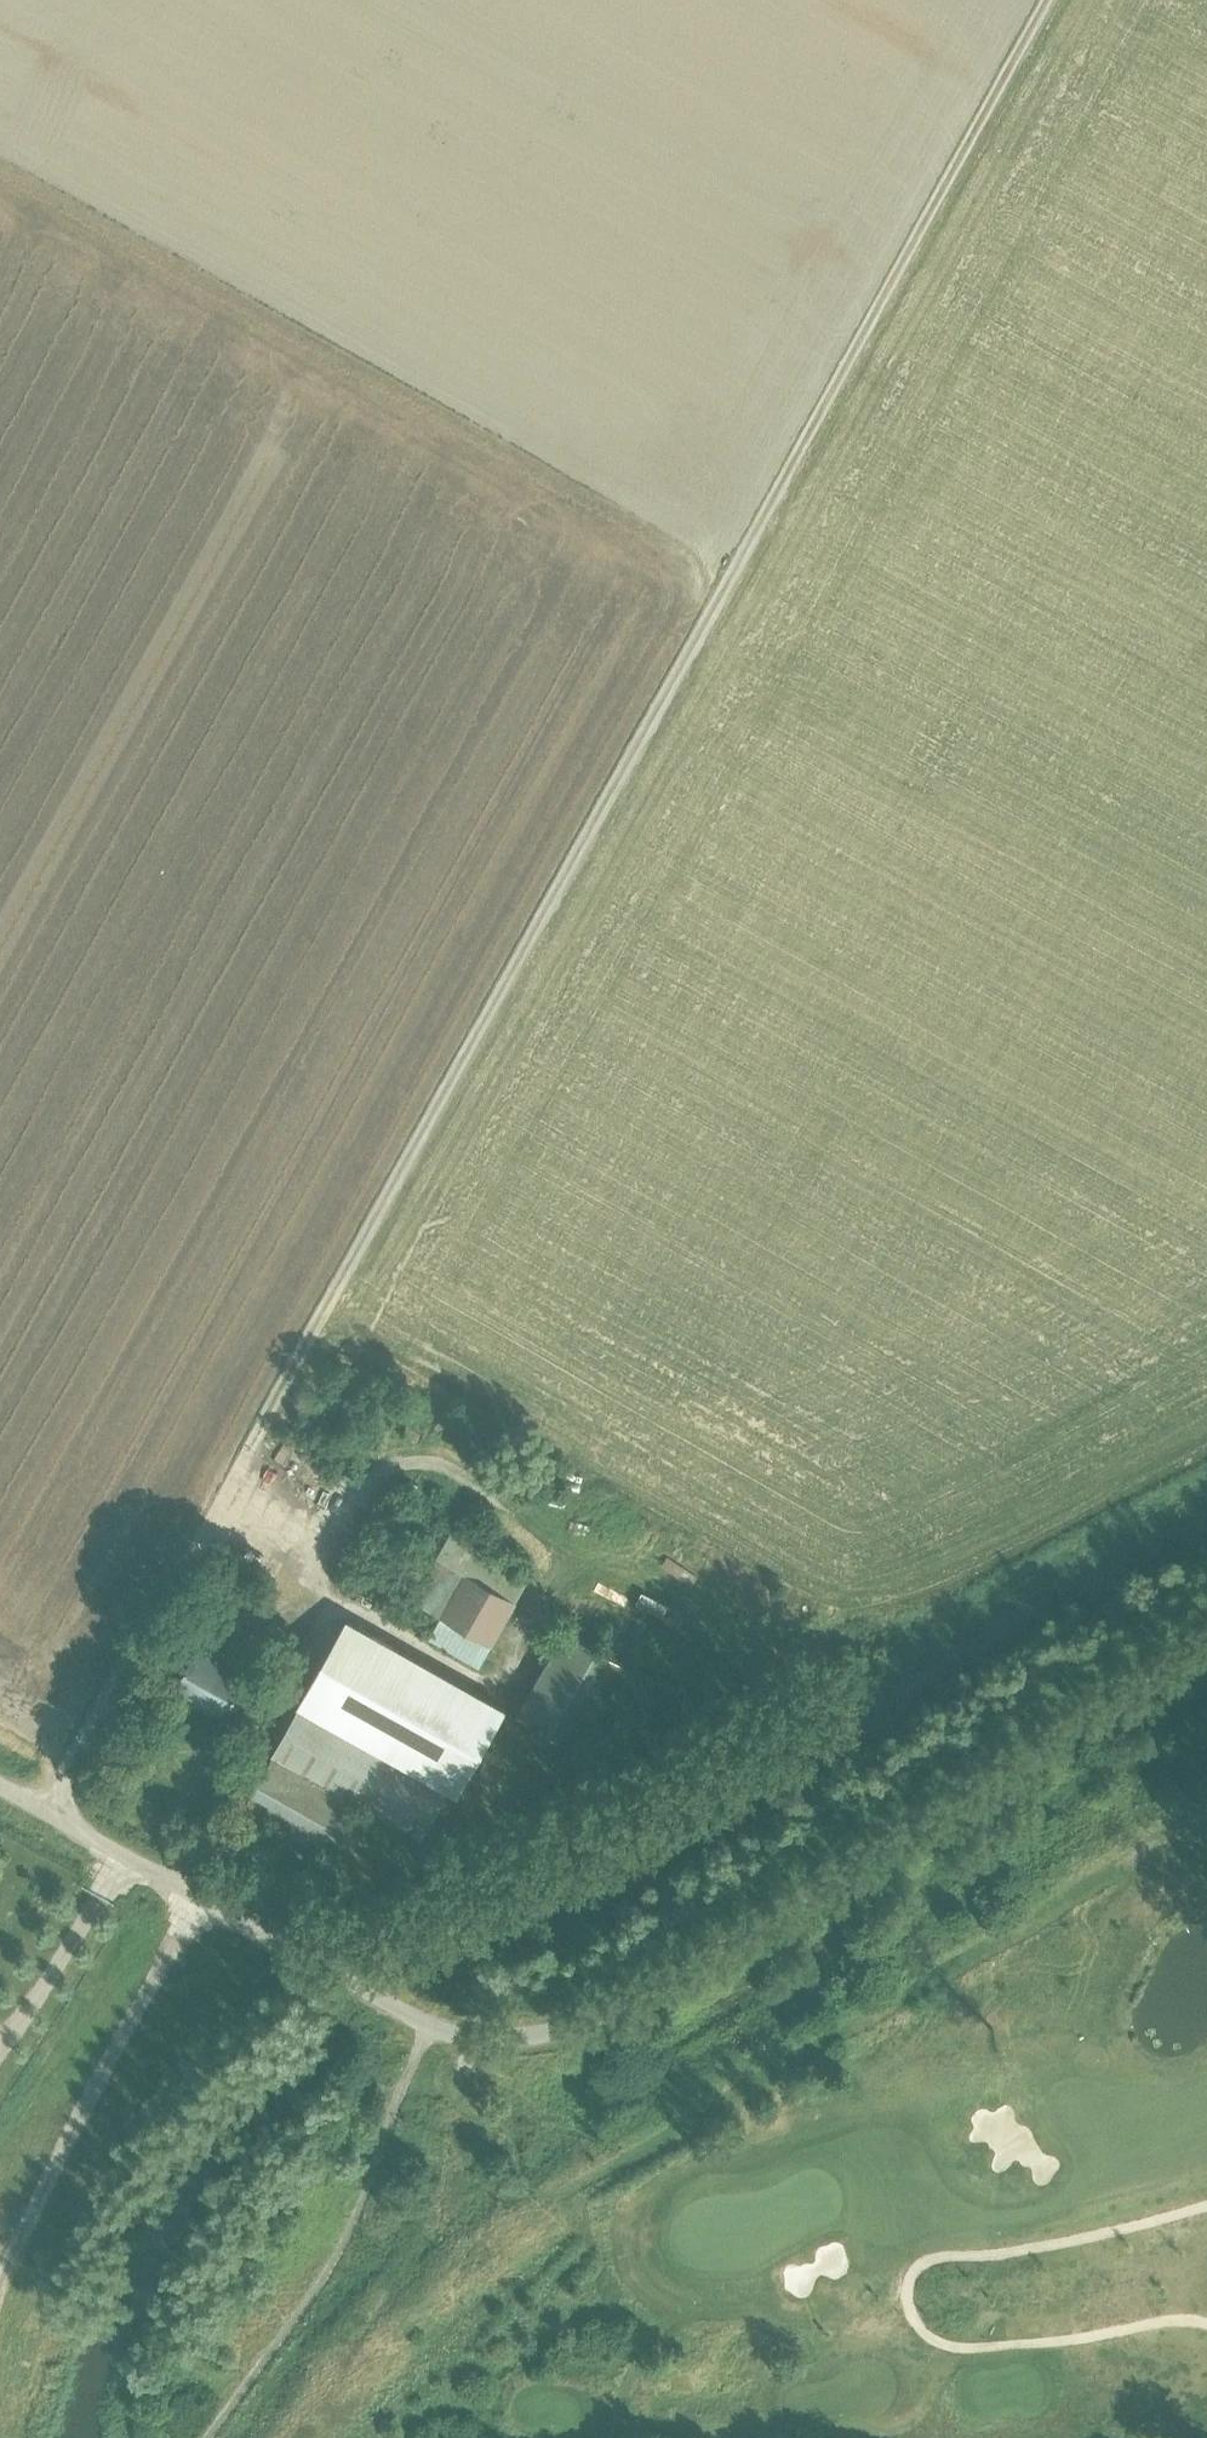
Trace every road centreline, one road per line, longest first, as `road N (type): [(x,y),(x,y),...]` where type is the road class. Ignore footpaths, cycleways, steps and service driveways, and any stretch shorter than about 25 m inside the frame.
road 1 (track): [(52,1808),(1044,0)]
road 2 (unclassified): [(1206,1626),(559,2029),(477,2046),(407,2018),(320,1954),(0,1778)]
road 3 (track): [(471,2155),(519,2186),(578,2187),(1206,1805)]

